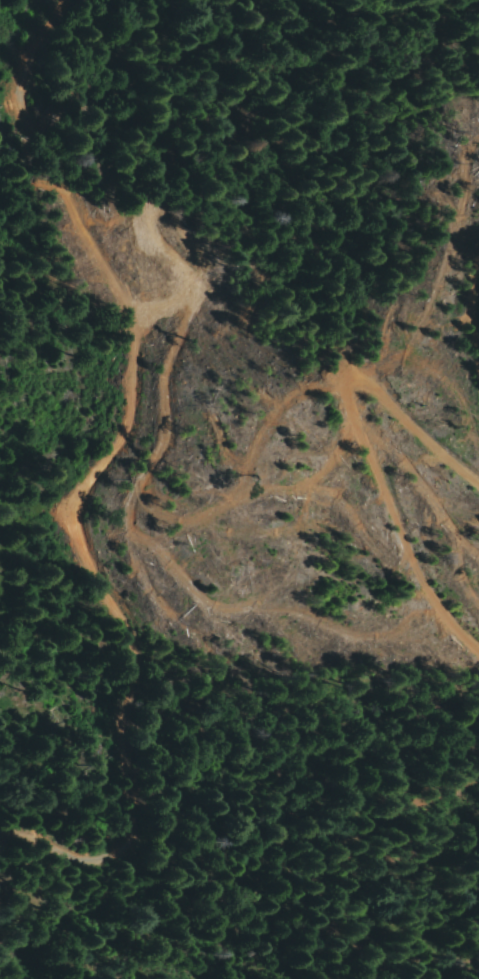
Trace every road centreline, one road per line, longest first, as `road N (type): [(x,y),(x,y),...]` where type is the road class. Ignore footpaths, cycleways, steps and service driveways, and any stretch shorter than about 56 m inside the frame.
road 1 (track): [(65,0),(54,30),(33,51),(45,105),(83,130),(107,126),(120,163),(83,259),(153,325),(136,363),(140,413),(86,500),(86,525),(95,571),(260,854),(256,912),(239,970),(198,953),(177,920),(132,895),(37,862),(0,865)]
road 2 (track): [(478,618),(405,538),(356,400),(393,388),(430,405),(478,471)]
road 3 (track): [(442,978),(455,820),(478,784)]

